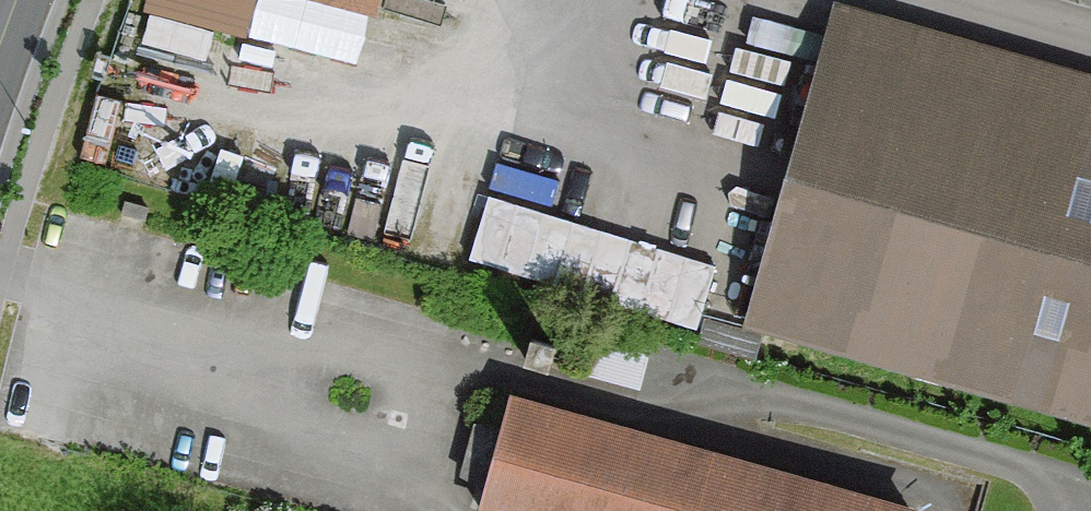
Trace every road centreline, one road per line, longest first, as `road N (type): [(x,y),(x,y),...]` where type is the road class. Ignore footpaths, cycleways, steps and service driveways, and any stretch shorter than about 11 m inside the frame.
road 1 (residential): [(914,0),(1090,52)]

